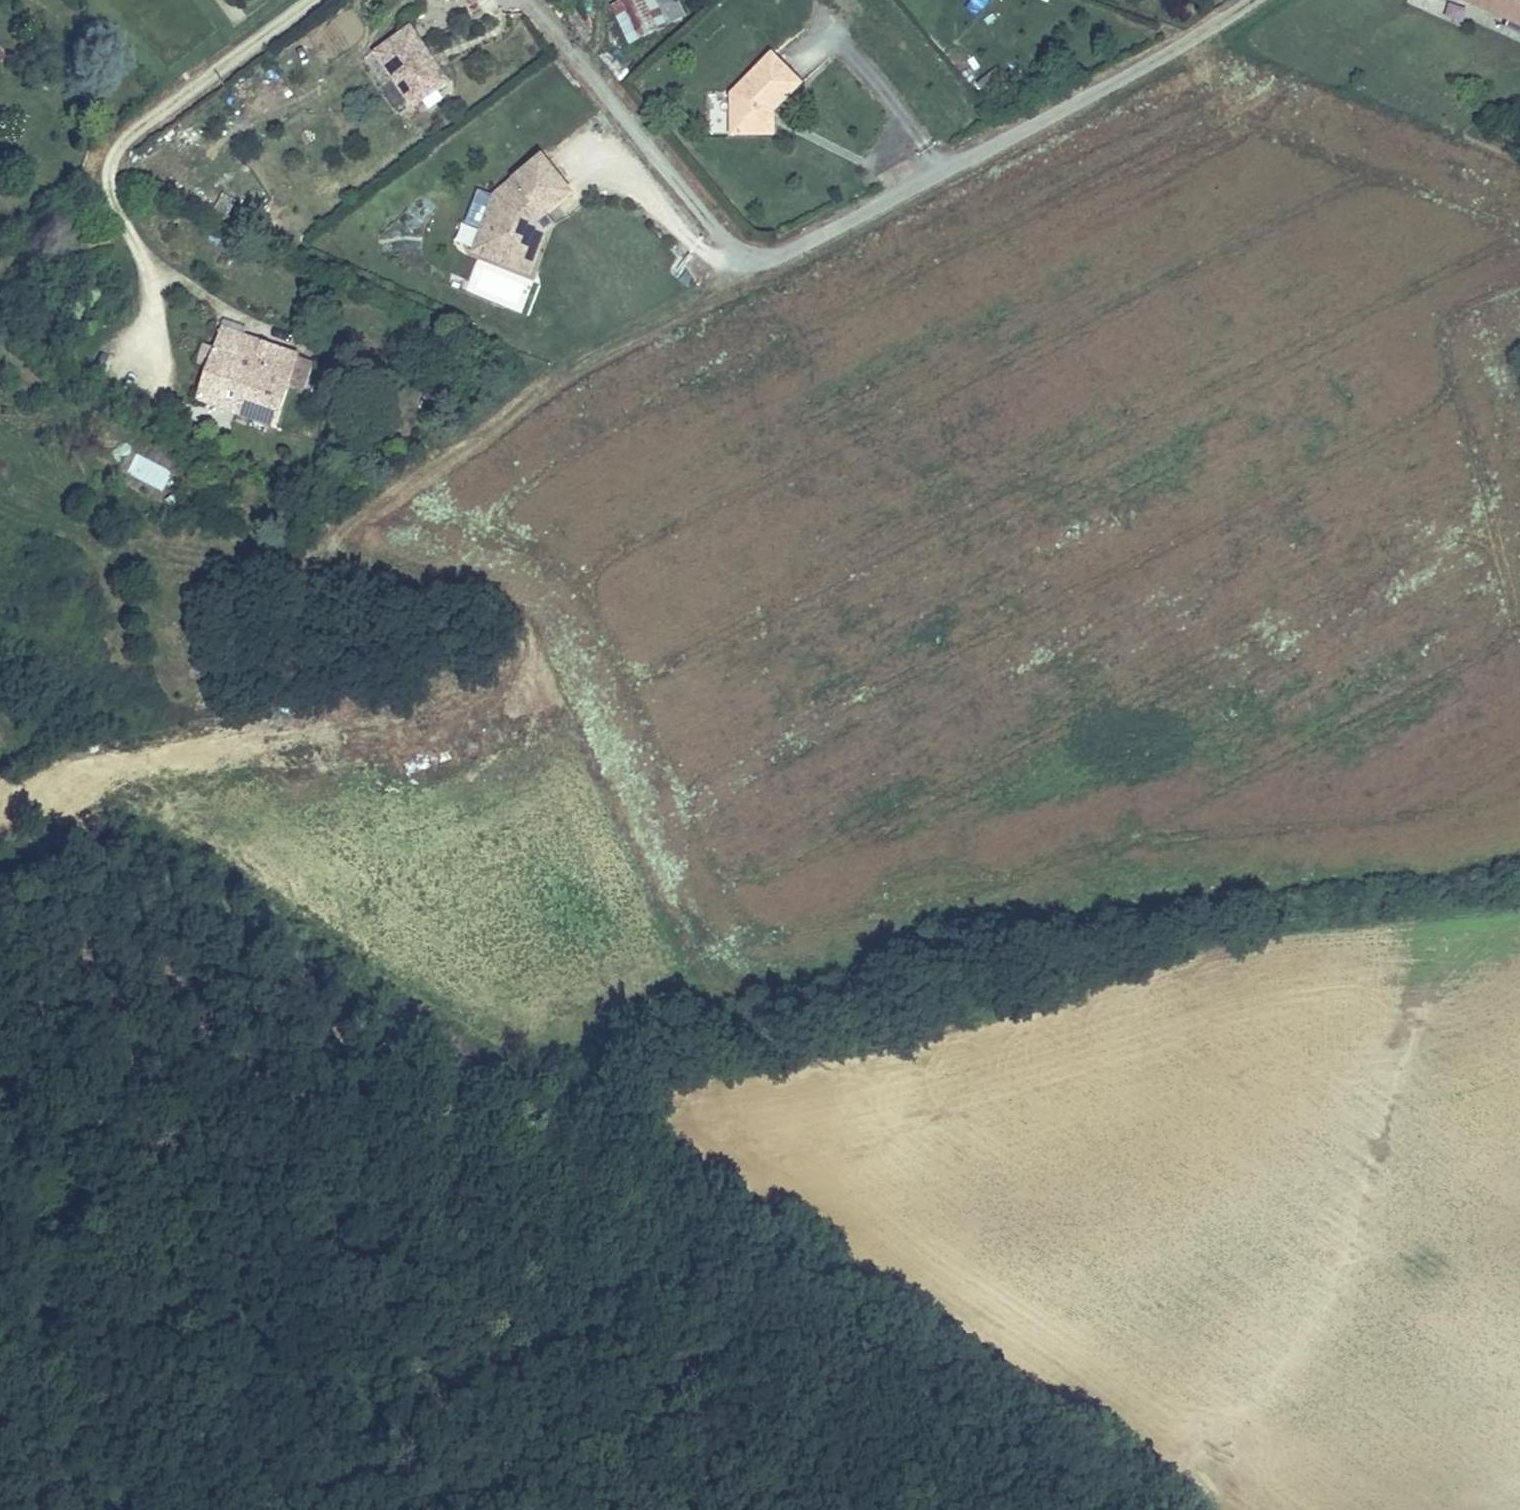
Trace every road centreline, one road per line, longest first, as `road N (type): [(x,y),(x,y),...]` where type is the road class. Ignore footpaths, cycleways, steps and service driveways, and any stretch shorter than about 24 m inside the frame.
road 1 (track): [(1230,0),(804,235),(749,245),(707,232),(572,53)]

